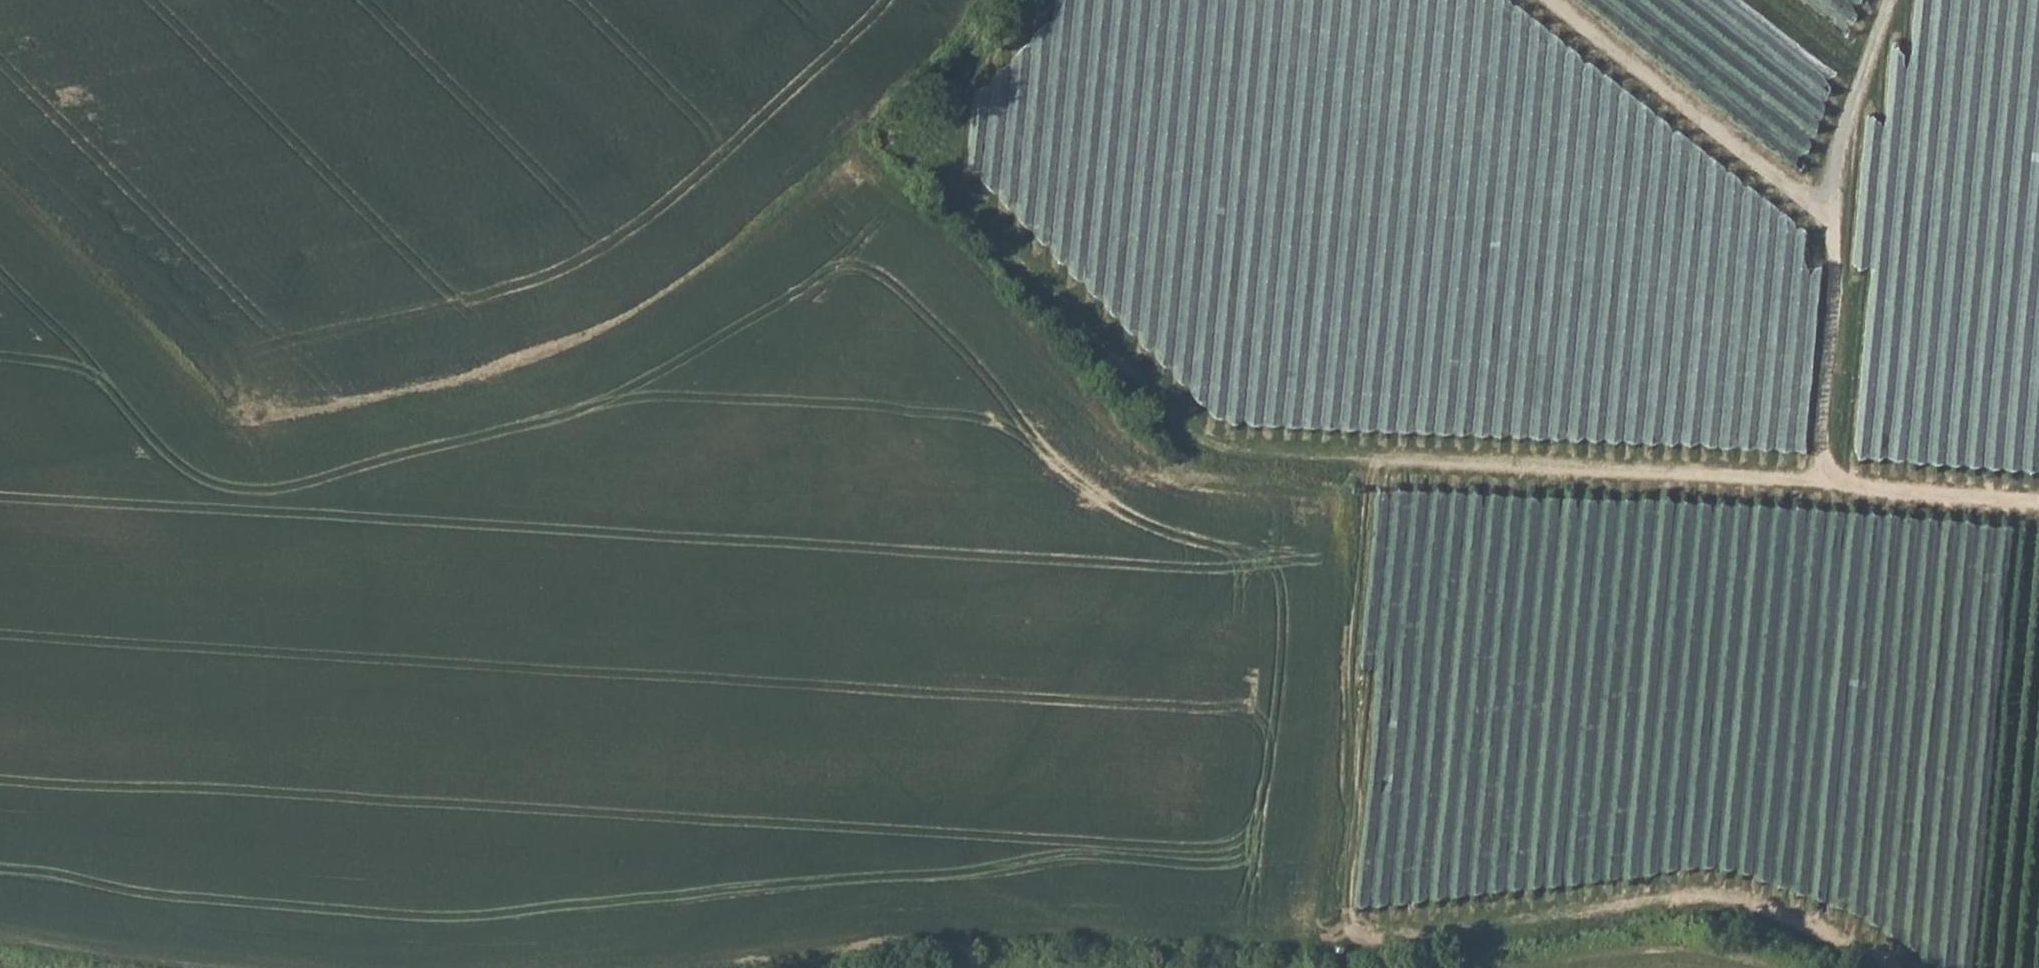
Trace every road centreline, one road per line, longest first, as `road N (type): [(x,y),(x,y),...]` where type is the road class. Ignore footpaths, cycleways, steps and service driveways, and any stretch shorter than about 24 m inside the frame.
road 1 (track): [(2038,501),(1375,457)]
road 2 (track): [(1815,481),(1812,452),(1846,337),(1814,218),(1890,0)]

